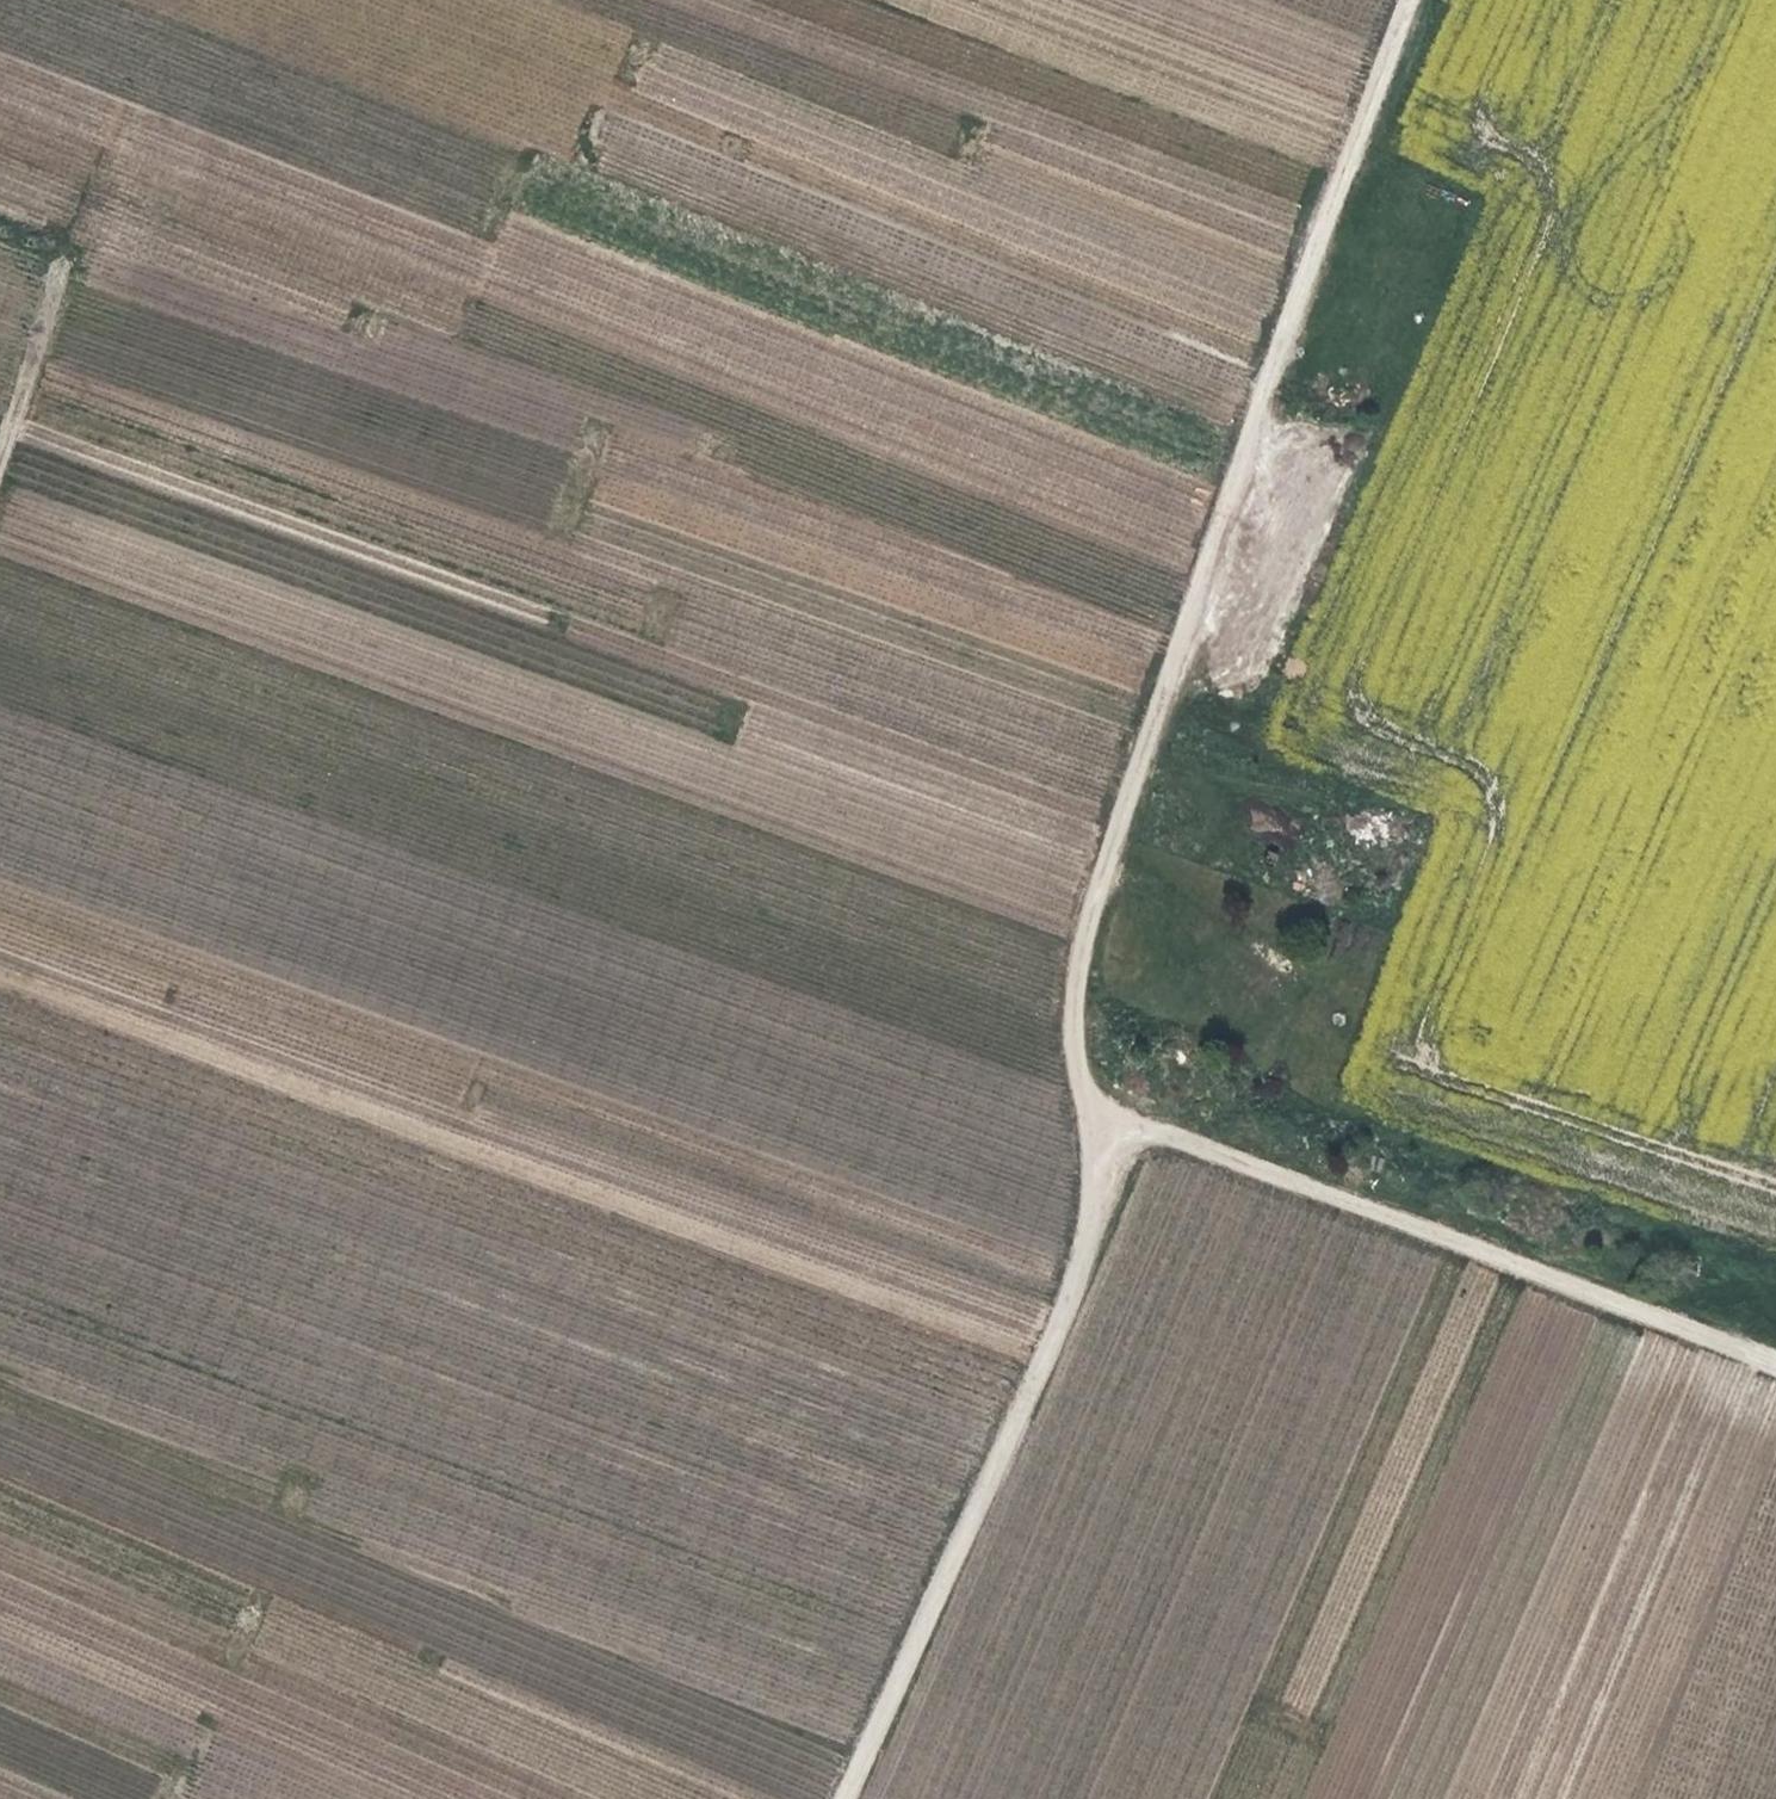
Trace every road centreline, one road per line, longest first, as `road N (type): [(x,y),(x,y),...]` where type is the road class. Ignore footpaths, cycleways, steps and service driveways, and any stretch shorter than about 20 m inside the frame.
road 1 (track): [(1775,1354),(1137,1142),(1091,1121),(1065,1054),(1061,971),(1100,881),(1309,230),(1407,0)]
road 2 (track): [(1091,1121),(1097,1201),(1074,1290),(845,1798)]
road 3 (track): [(0,238),(53,275),(0,449)]

